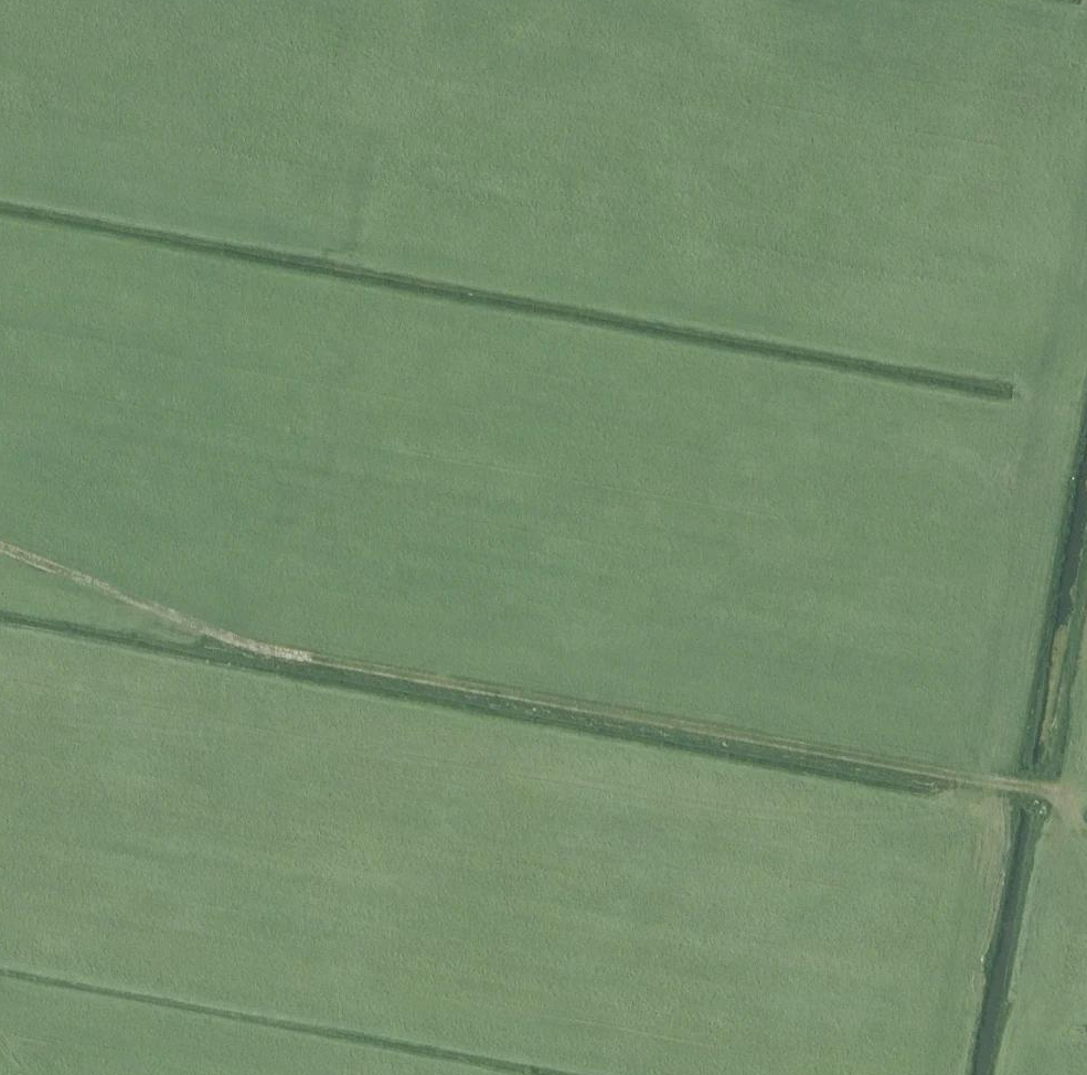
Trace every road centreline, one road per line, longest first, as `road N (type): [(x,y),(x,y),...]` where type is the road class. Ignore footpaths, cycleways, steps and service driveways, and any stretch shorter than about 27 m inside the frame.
road 1 (track): [(1017,1074),(1069,812),(1056,796),(268,655),(0,549)]

